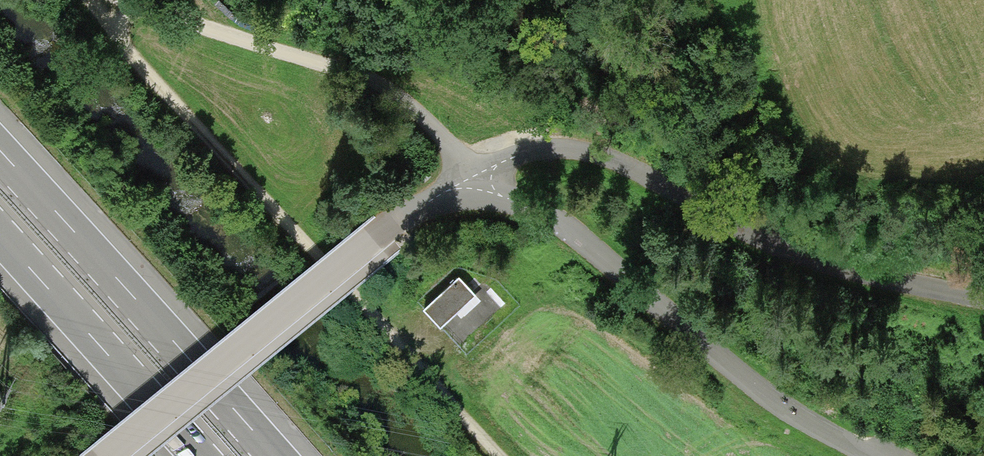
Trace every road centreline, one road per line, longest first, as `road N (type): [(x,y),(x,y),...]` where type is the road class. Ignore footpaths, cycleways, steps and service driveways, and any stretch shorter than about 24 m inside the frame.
road 1 (unclassified): [(110,455),(373,238),(461,184),(556,223),(802,420),(863,455)]
road 2 (track): [(501,455),(295,238),(92,0)]
road 3 (track): [(477,185),(528,151),(587,155),(639,172),(787,251),(878,283),(983,303)]
road 4 (track): [(93,0),(335,68),(383,89),(414,112),(461,184)]
road 5 (motorway): [(277,455),(0,149)]
road 6 (motorway): [(0,236),(197,455)]

